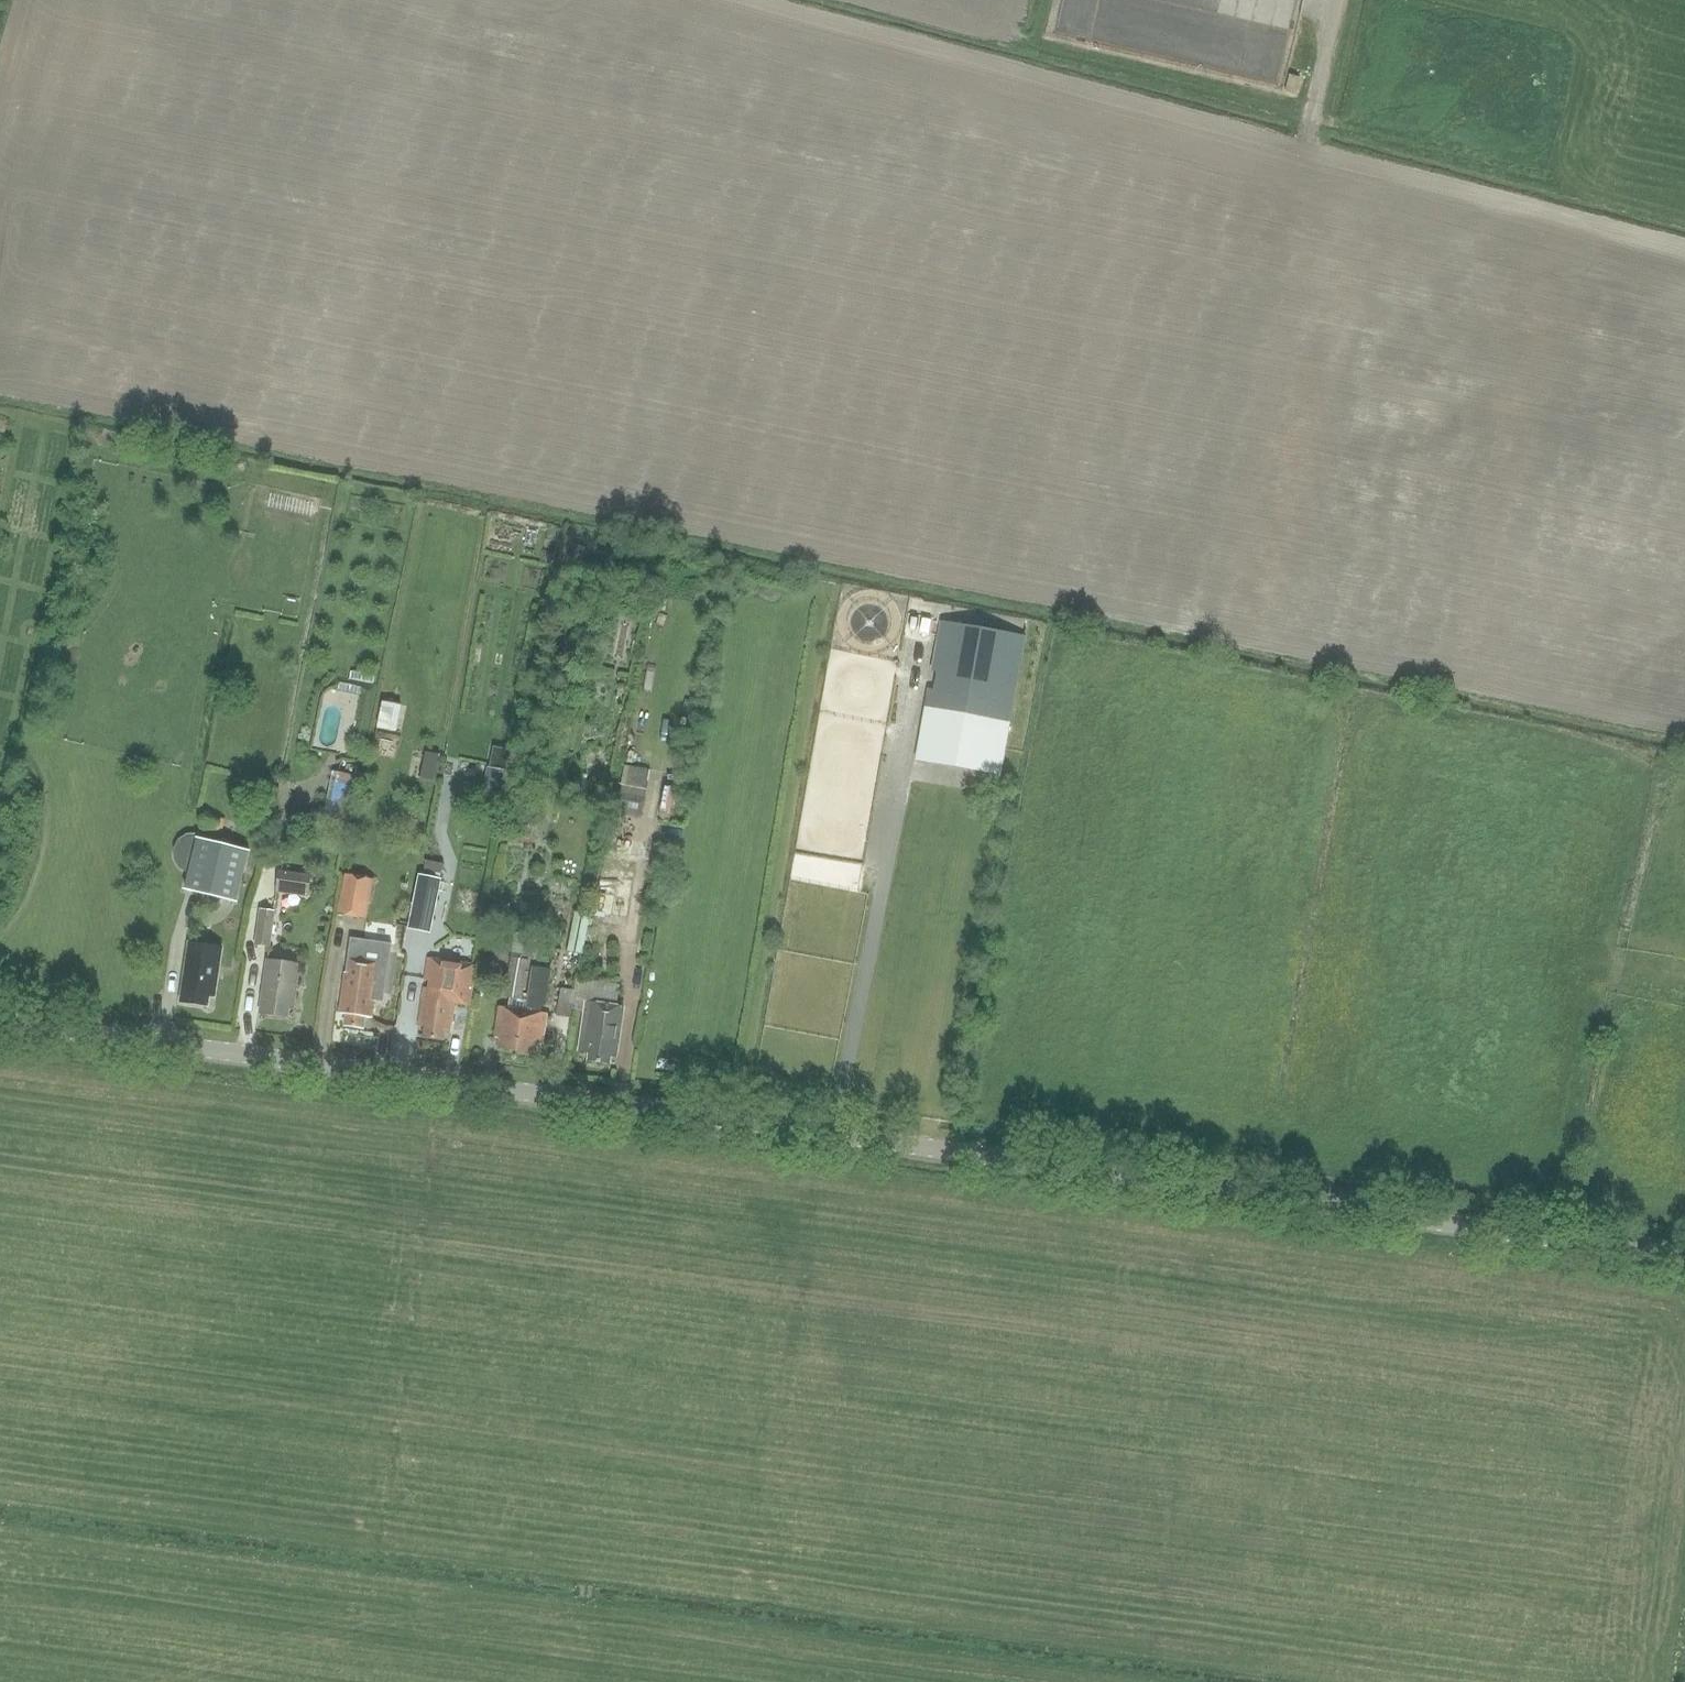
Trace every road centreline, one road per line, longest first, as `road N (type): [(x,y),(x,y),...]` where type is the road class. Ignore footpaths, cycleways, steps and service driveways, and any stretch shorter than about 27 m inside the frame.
road 1 (tertiary): [(1684,1263),(929,1148),(0,1022)]

